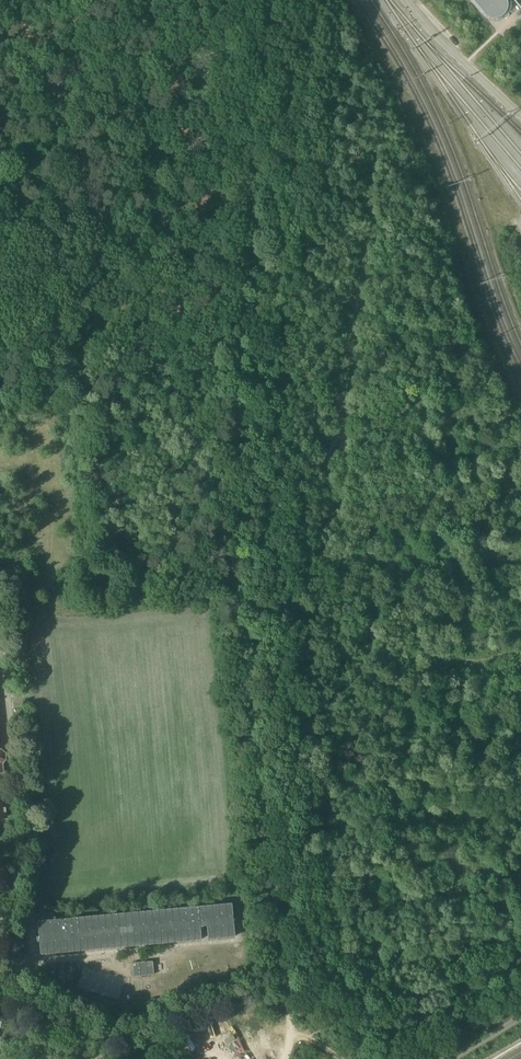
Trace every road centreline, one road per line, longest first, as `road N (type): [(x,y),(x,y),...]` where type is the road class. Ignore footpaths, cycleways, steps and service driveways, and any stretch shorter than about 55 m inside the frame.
road 1 (track): [(288,1058),(292,1015),(256,770),(232,510),(236,266),(229,251),(29,225),(8,211),(0,219)]
road 2 (track): [(8,211),(20,0)]

